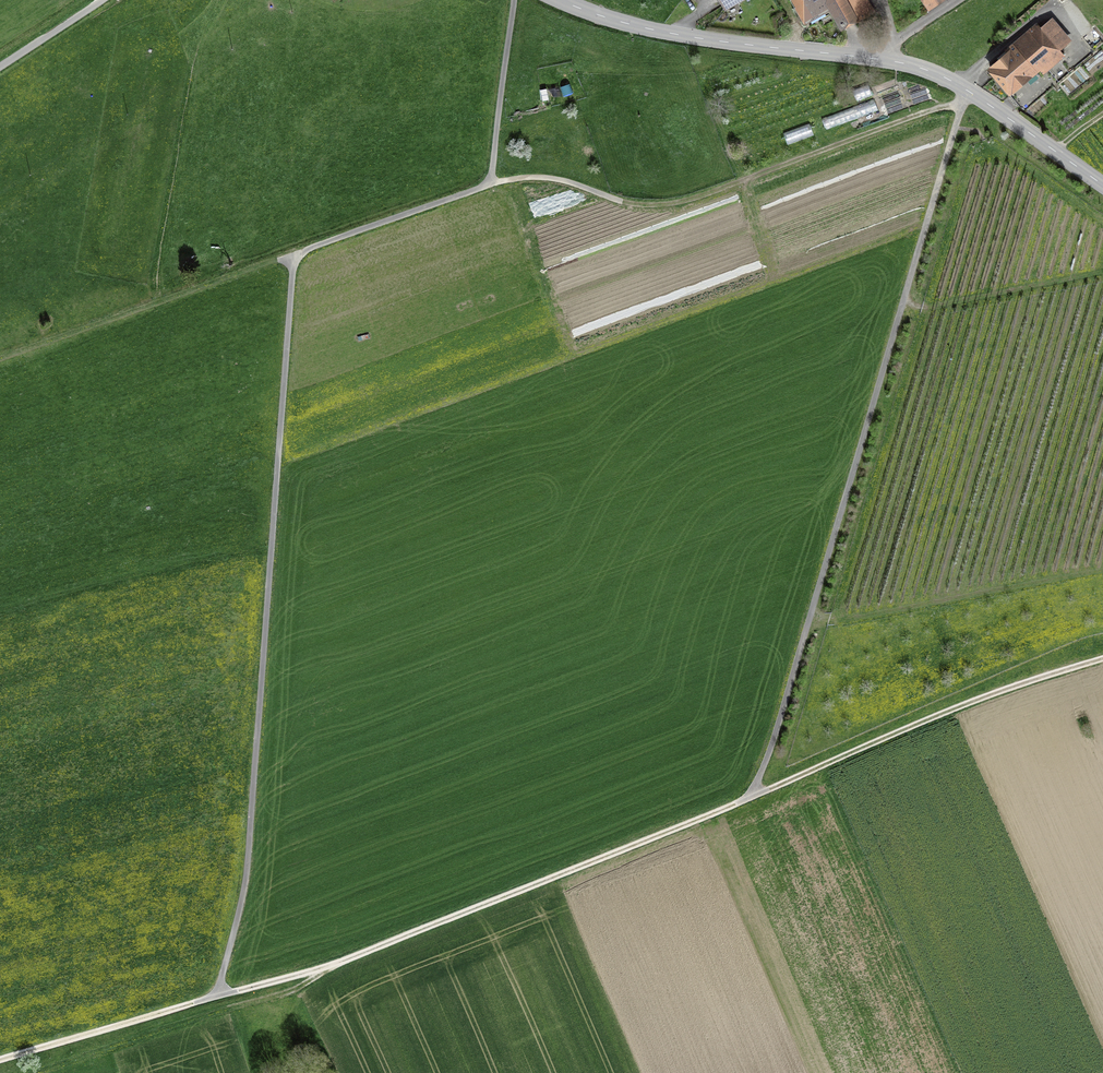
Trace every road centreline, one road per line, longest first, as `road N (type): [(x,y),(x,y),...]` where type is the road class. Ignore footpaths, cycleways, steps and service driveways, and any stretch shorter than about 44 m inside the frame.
road 1 (track): [(0,1060),(338,963),(749,796),(771,749),(967,90)]
road 2 (track): [(216,996),(246,877),(295,264),(308,249),(485,182),(514,0)]
road 3 (track): [(479,188),(533,178),(621,202),(667,204),(962,105)]
road 4 (track): [(749,796),(1003,688),(1102,658)]
road 5 (tertiary): [(561,0),(661,31),(884,60)]
road 6 (track): [(0,358),(297,259)]
road 7 (tertiary): [(884,60),(958,84),(1102,187)]
road 8 (track): [(138,1037),(279,995),(338,963)]

